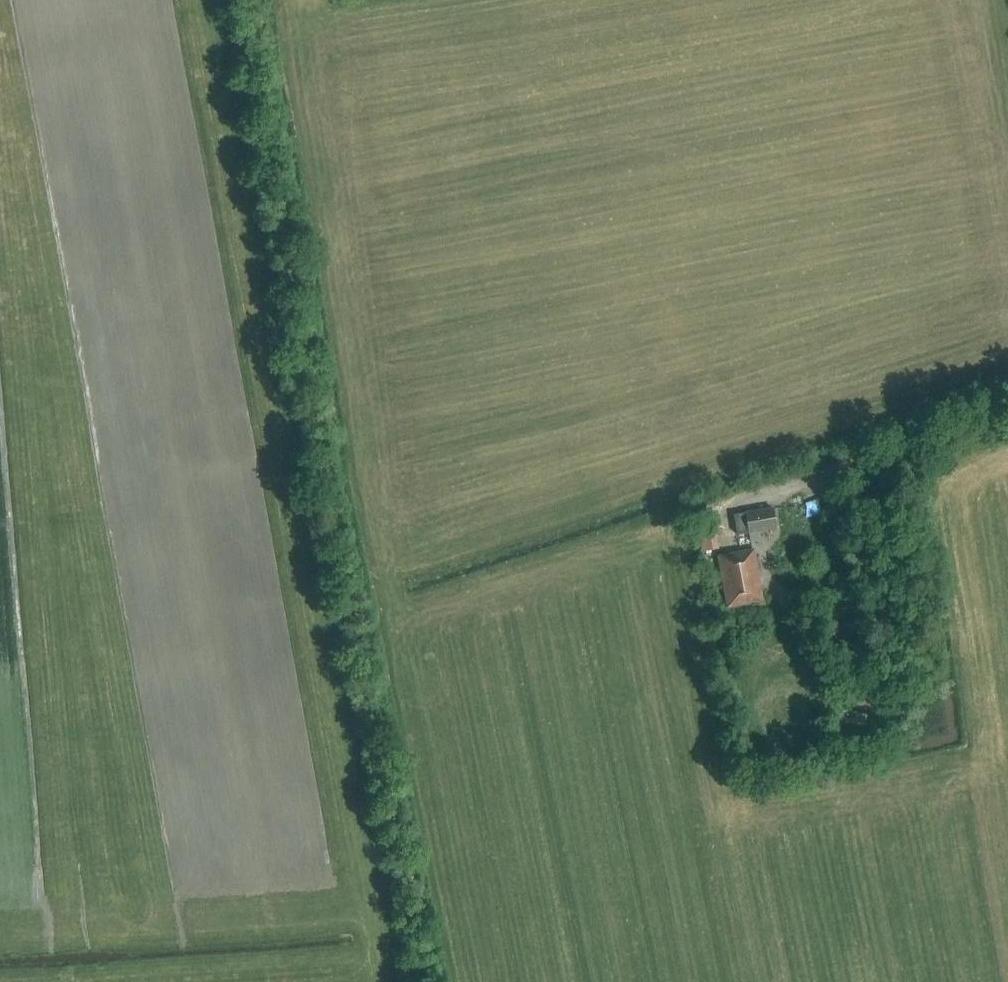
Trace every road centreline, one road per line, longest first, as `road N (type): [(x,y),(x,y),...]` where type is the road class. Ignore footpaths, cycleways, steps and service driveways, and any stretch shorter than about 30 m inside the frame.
road 1 (track): [(1007,417),(755,493)]

